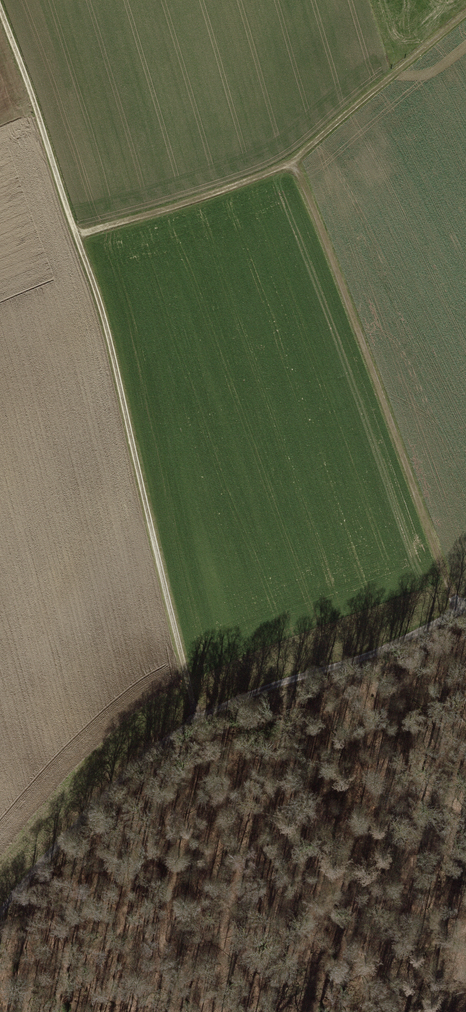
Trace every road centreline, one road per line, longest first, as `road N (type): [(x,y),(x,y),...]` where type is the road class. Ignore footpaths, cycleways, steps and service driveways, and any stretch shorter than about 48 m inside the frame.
road 1 (track): [(199,716),(105,321),(0,7)]
road 2 (track): [(0,915),(100,799),(199,716),(465,606)]
road 3 (track): [(465,19),(301,162),(75,236)]

